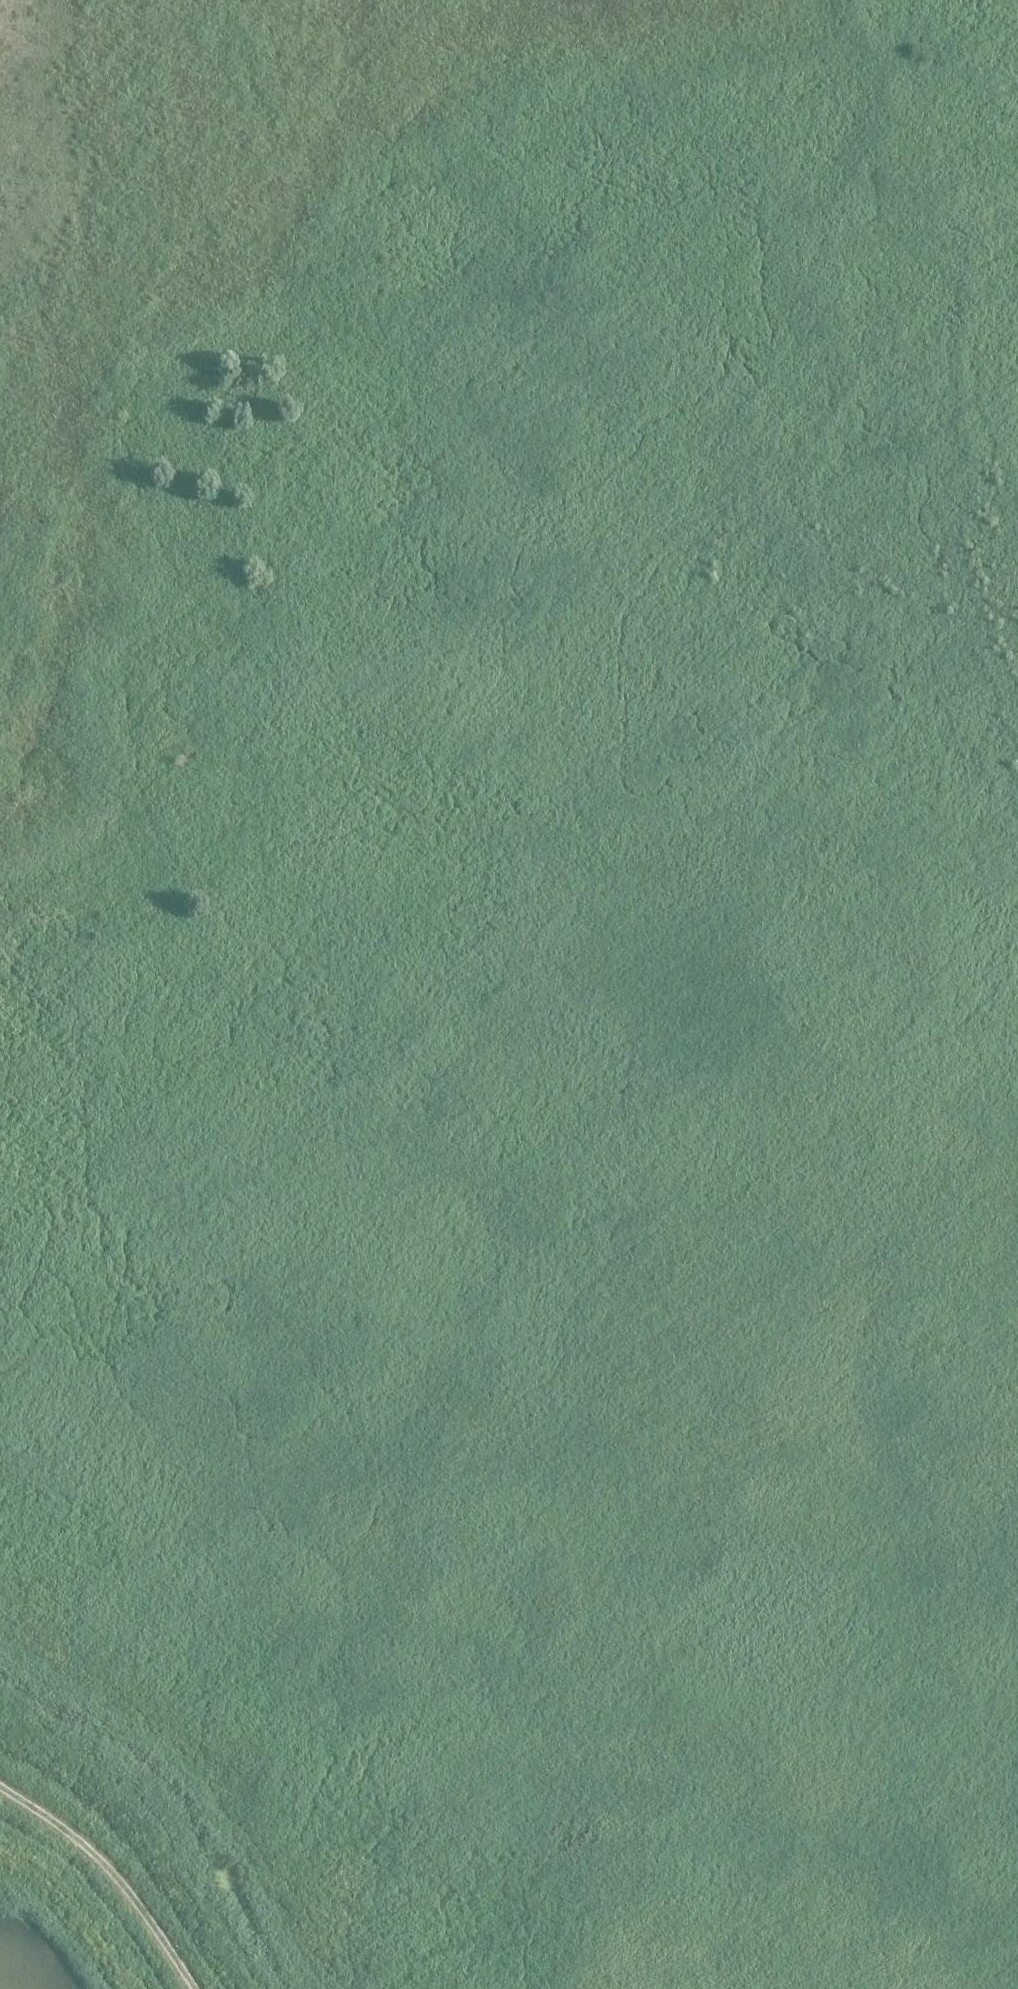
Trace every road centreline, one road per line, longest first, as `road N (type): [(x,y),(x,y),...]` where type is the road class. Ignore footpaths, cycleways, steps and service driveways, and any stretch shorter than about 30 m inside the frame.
road 1 (track): [(195,1988),(134,1897),(73,1826),(0,1789)]

